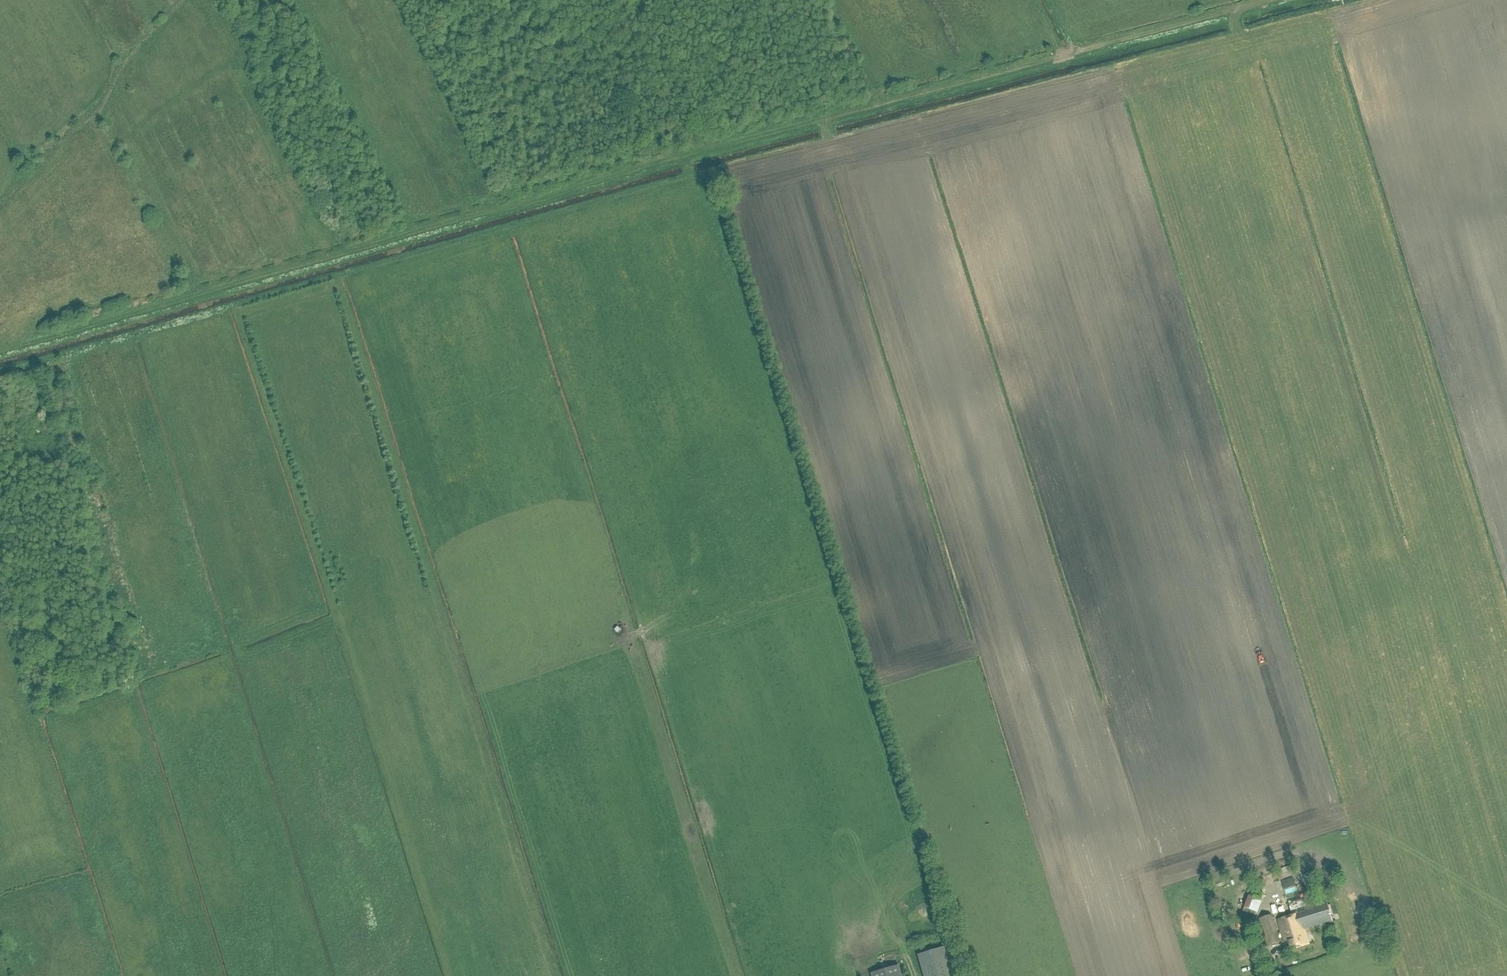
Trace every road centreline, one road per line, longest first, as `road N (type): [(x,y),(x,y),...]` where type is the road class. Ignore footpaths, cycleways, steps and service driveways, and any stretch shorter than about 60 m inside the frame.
road 1 (track): [(1273,0),(0,350)]

